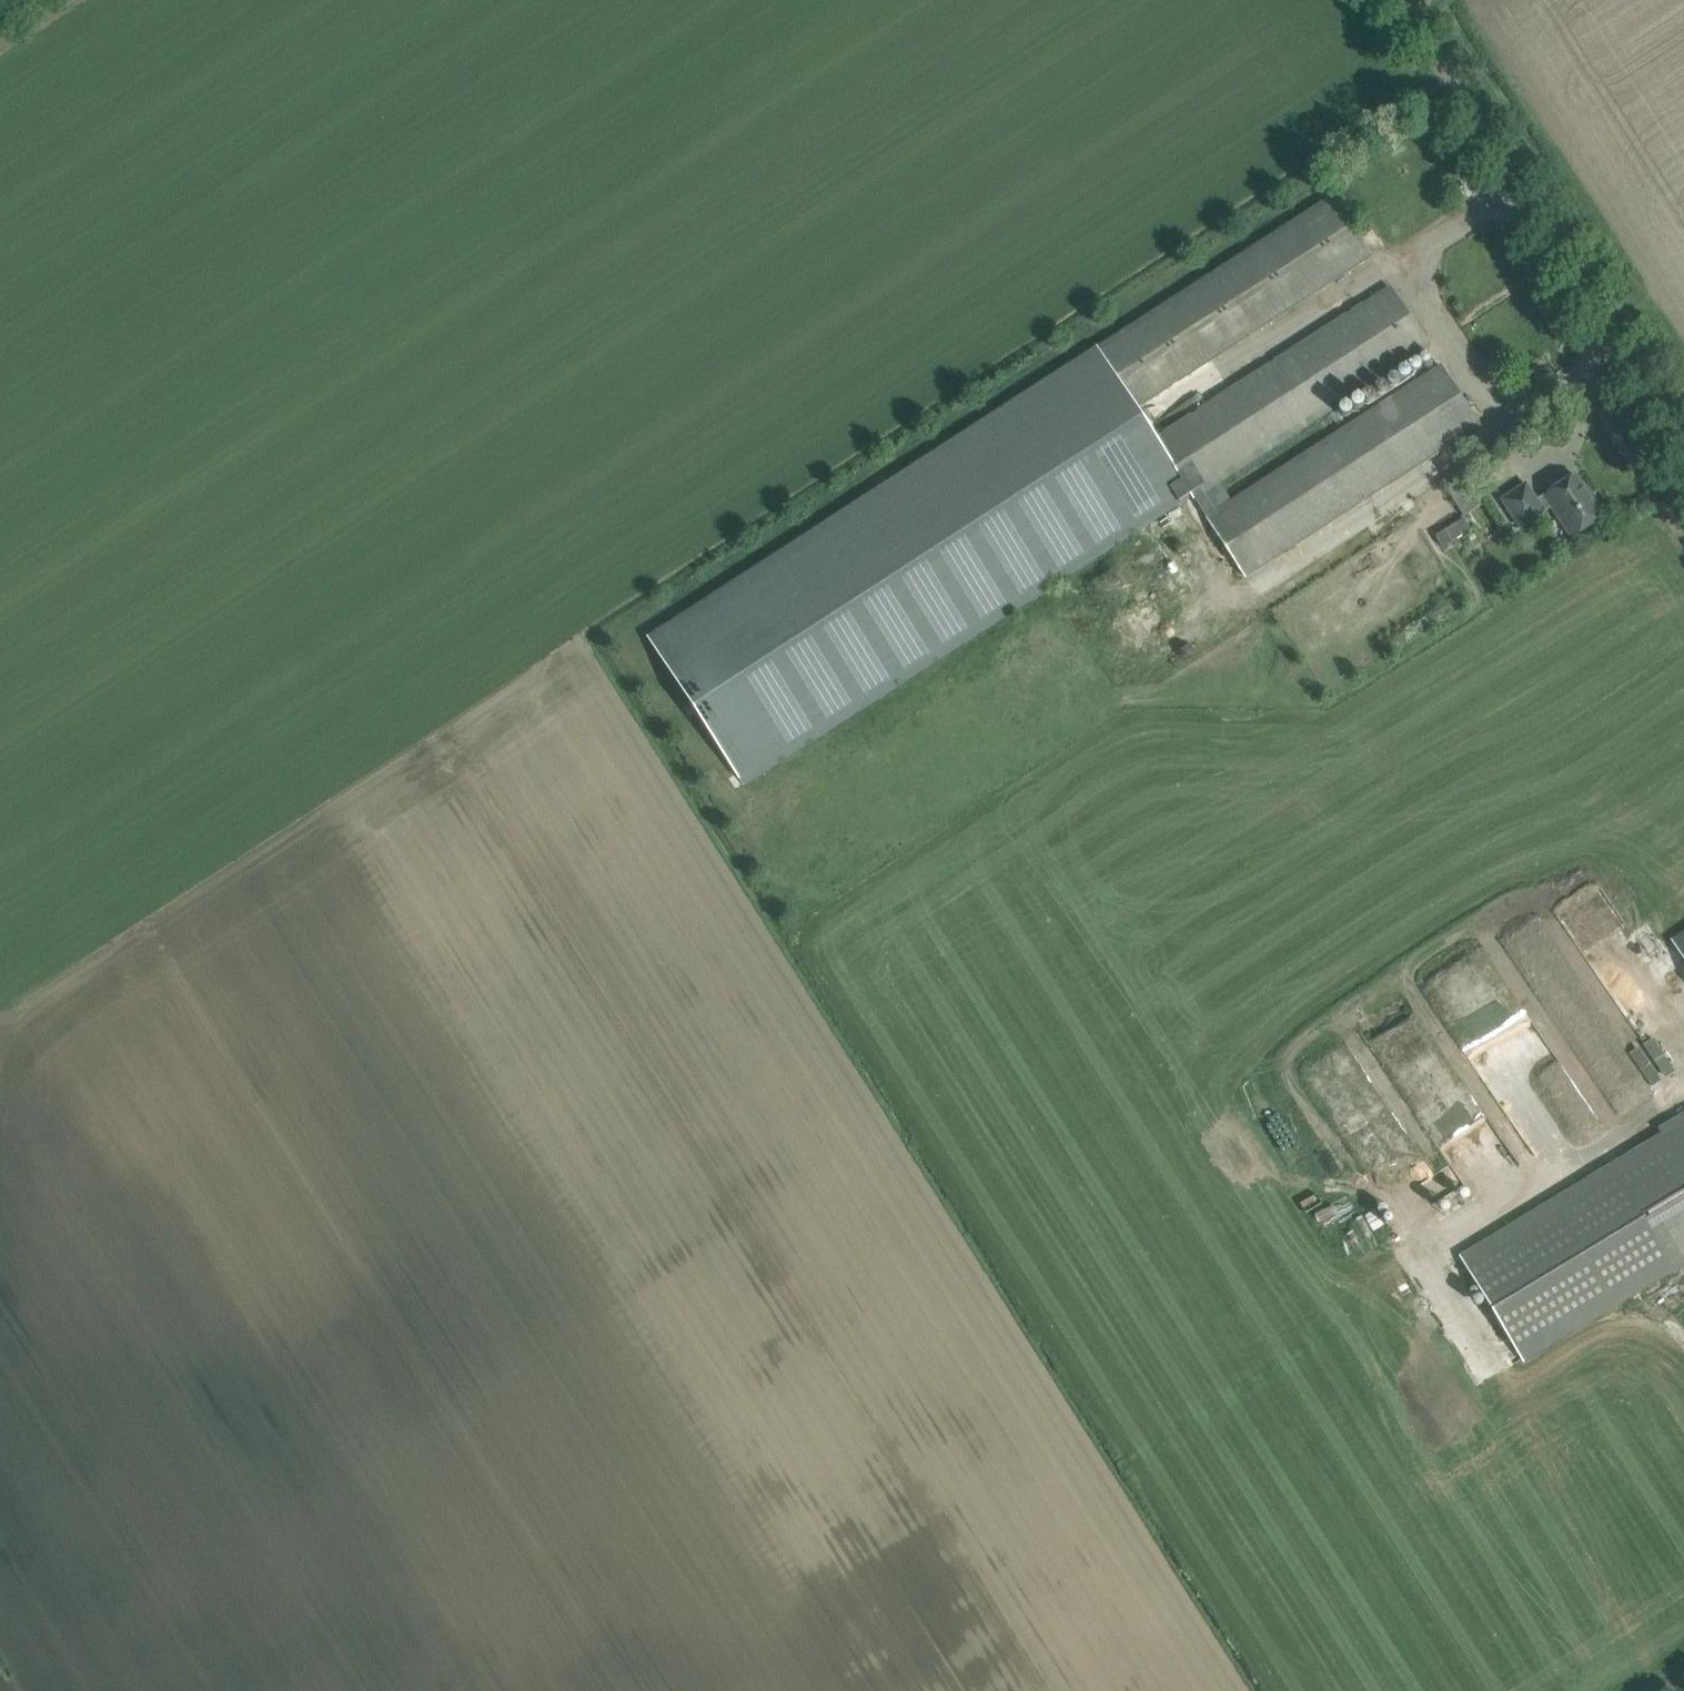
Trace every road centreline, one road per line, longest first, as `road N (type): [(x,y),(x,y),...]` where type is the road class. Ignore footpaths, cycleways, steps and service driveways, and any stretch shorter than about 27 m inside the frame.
road 1 (unclassified): [(1683,449),(1397,0)]

